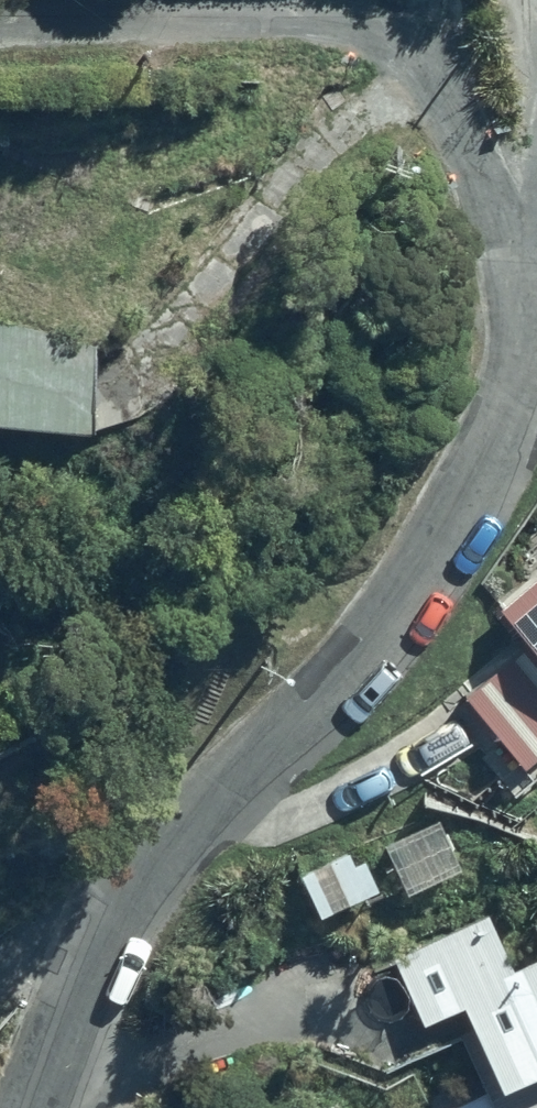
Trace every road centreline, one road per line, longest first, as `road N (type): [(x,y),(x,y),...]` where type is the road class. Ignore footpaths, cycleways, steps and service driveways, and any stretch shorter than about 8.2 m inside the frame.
road 1 (residential): [(524,265),(517,359),(447,517),(391,592),(202,805),(115,922),(77,977),(34,1107)]
road 2 (residential): [(0,22),(382,32),(443,84),(524,265)]
road 3 (track): [(236,637),(391,592)]

